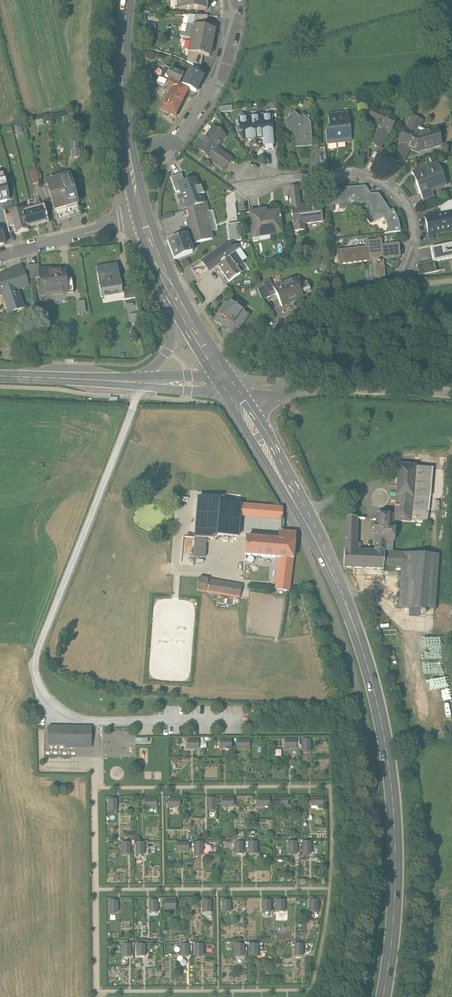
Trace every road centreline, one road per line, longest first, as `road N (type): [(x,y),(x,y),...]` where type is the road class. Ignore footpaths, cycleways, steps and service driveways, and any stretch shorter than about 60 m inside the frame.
road 1 (secondary): [(383,996),(396,874),(378,707),(322,550),(229,386)]
road 2 (residential): [(278,387),(286,326),(305,311),(393,288),(412,255),(414,229),(398,191),(366,175),(253,183)]
road 3 (secondary): [(142,216),(121,95),(127,0)]
road 4 (residential): [(234,0),(218,80),(173,143),(159,149)]
road 5 (unclassified): [(278,387),(451,393)]
road 6 (residential): [(0,257),(142,216)]
road 7 (tertiary): [(132,380),(0,376)]

